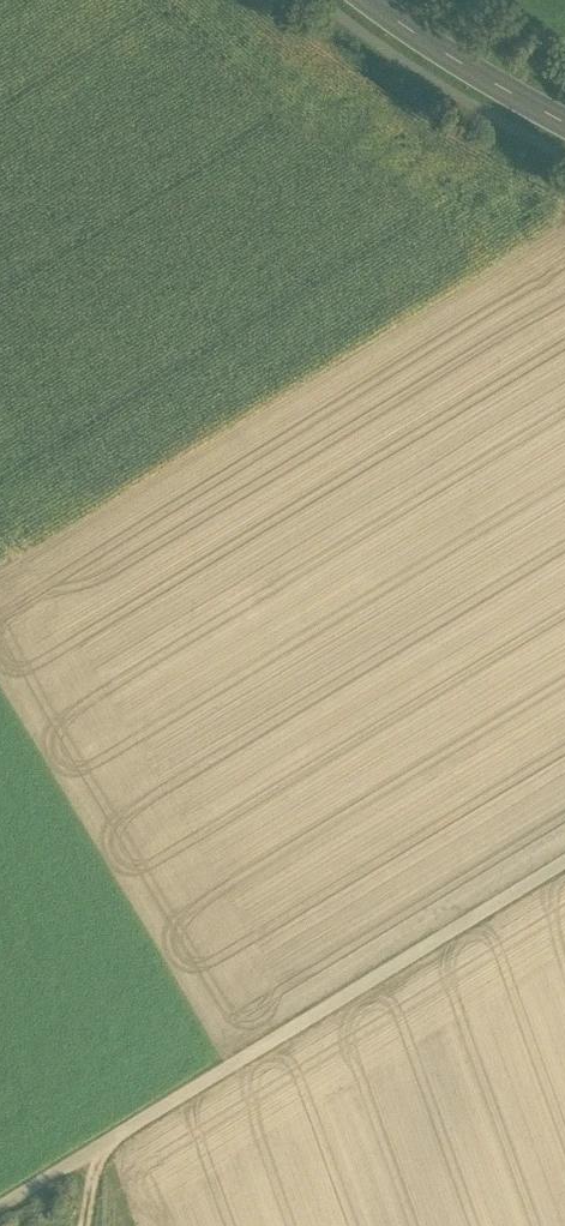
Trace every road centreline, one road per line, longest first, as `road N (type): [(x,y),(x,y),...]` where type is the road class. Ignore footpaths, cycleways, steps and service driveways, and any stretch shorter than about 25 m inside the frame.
road 1 (track): [(564,860),(0,1206)]
road 2 (tertiary): [(564,121),(372,0)]

